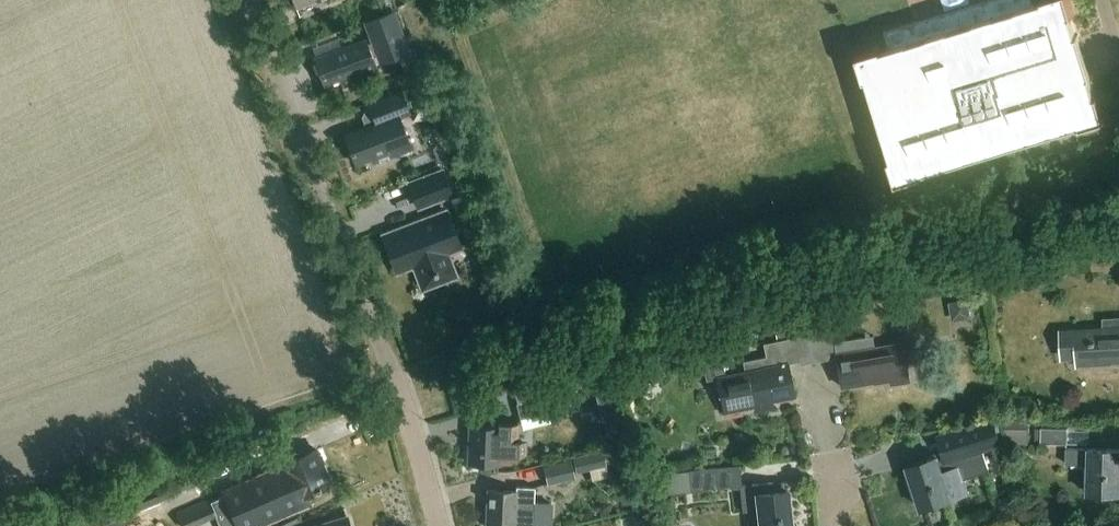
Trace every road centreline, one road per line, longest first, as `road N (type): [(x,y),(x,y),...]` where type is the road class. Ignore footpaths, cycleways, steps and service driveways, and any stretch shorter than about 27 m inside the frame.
road 1 (unclassified): [(438,525),(389,366),(250,0)]

